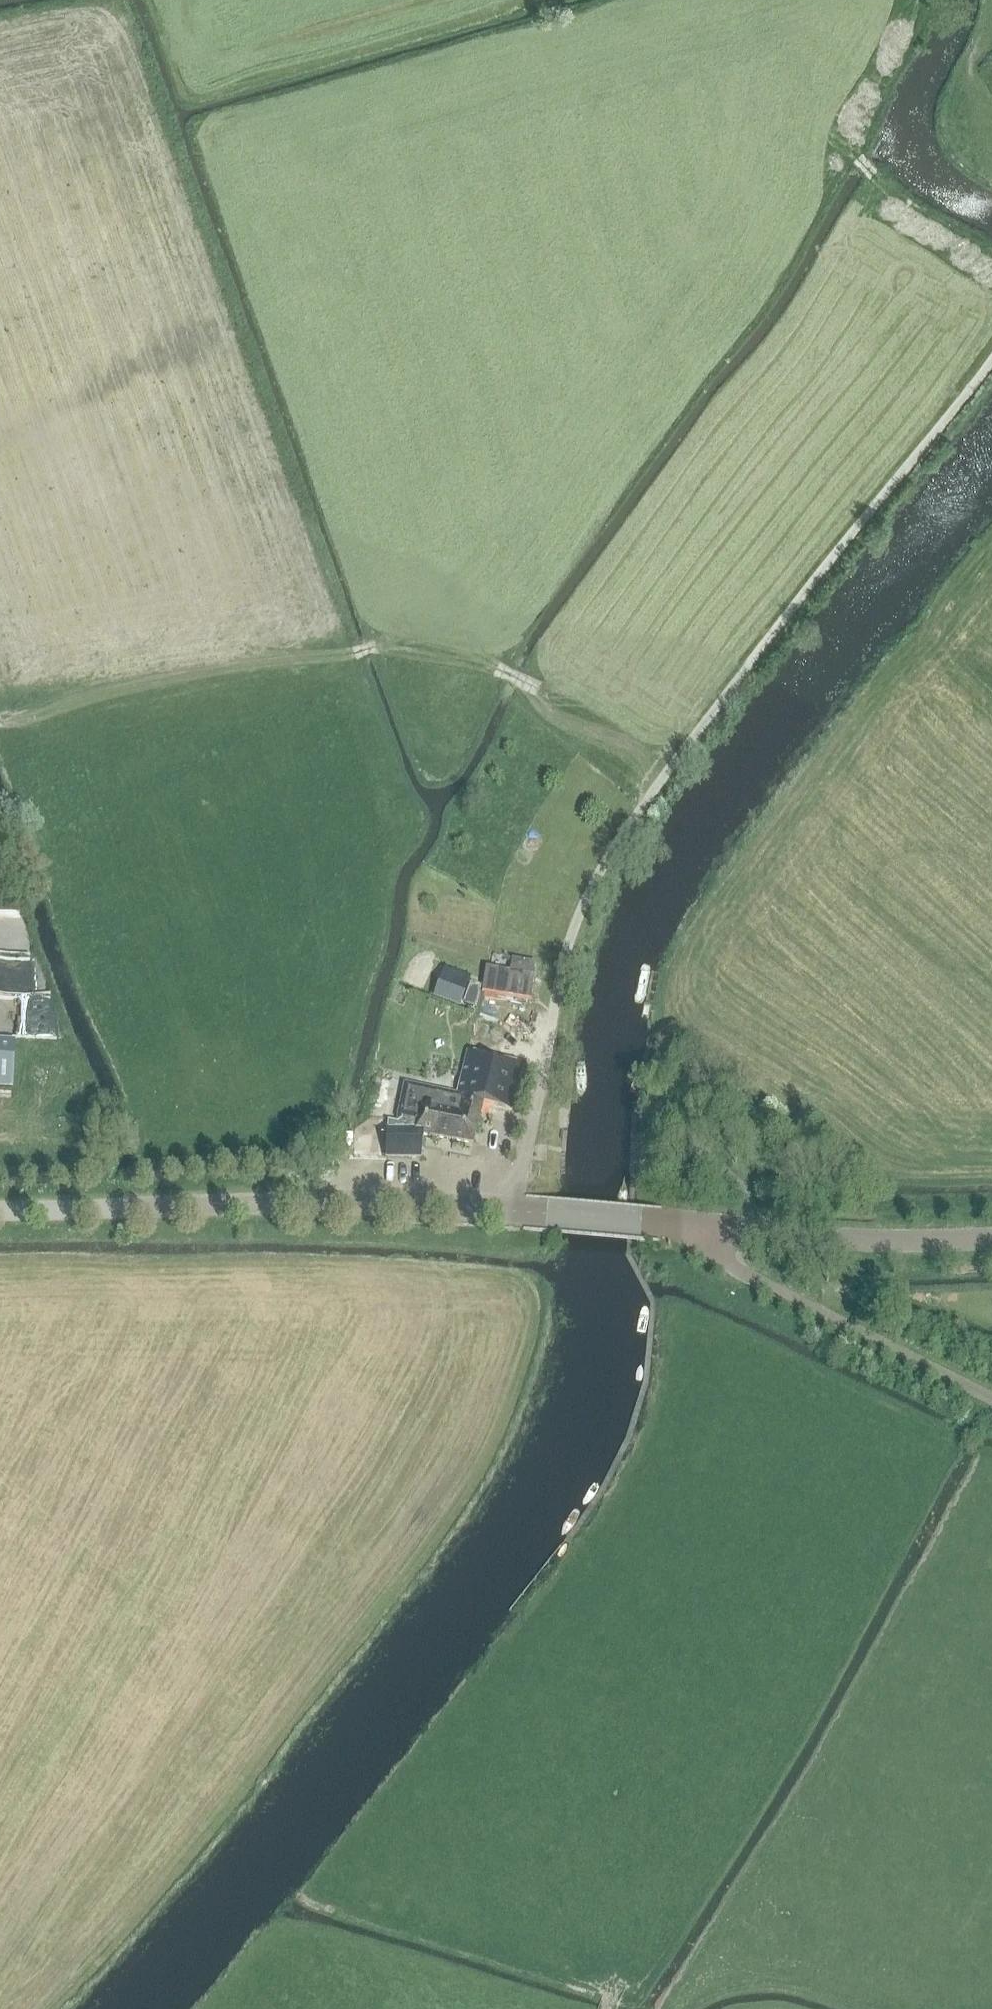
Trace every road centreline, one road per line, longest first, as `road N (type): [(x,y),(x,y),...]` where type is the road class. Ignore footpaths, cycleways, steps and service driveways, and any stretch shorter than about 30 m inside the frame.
road 1 (unclassified): [(513,1212),(560,973),(602,866),(729,691),(991,361)]
road 2 (tertiary): [(0,1209),(324,1201),(513,1212)]
road 3 (residential): [(697,1228),(747,1276),(991,1398)]
road 4 (tertiary): [(991,1236),(697,1228)]
road 5 (tertiary): [(697,1228),(525,1213)]

